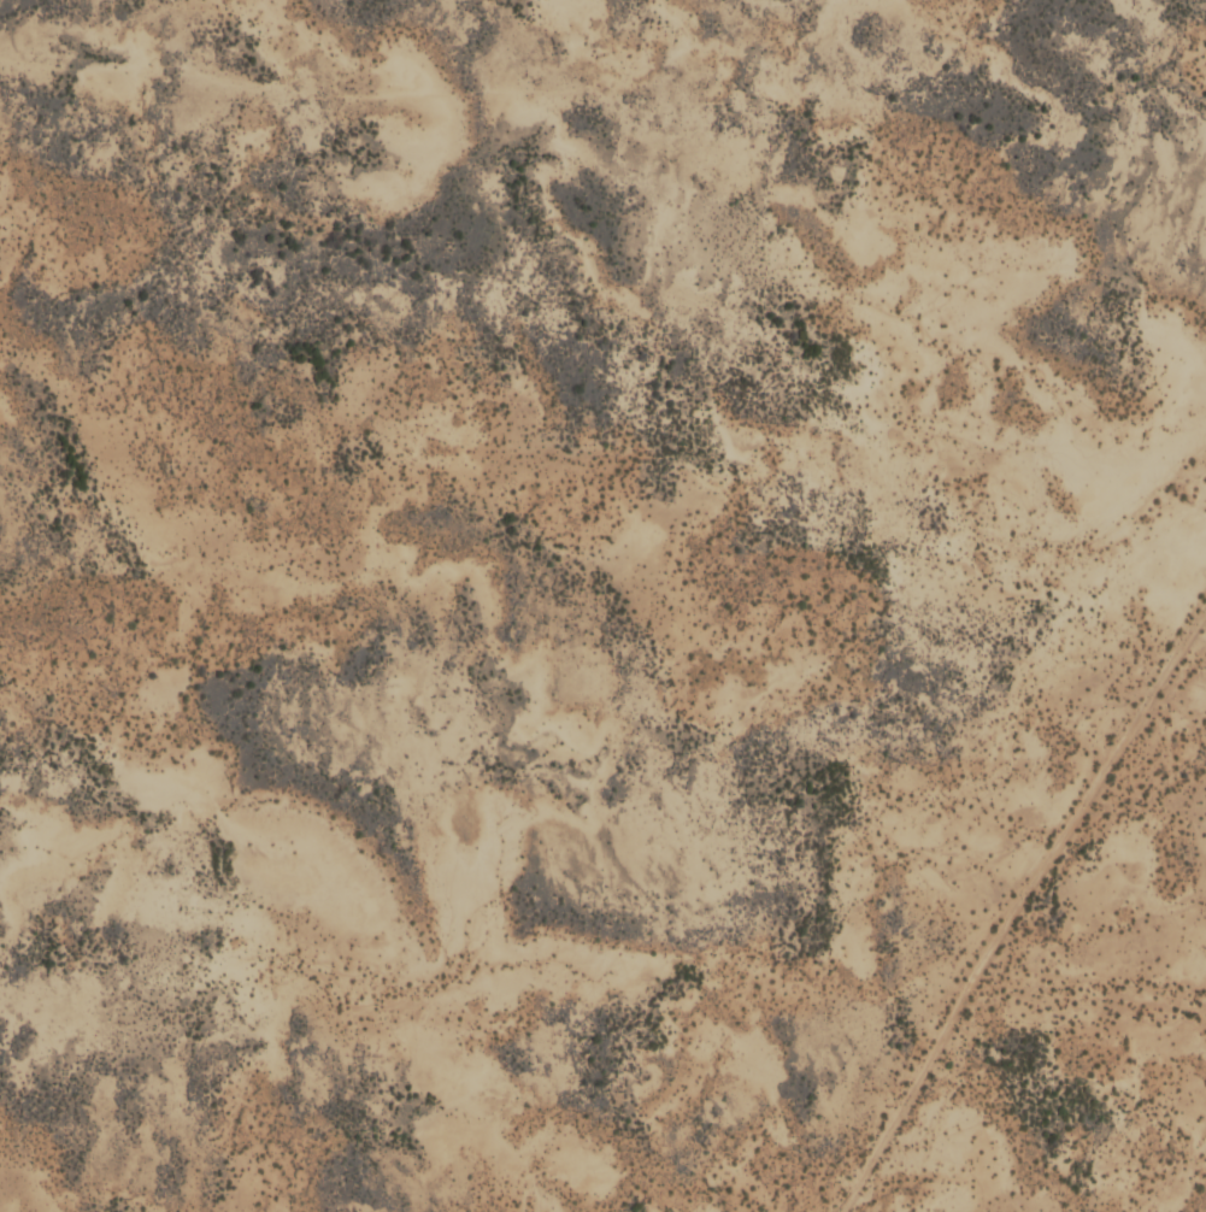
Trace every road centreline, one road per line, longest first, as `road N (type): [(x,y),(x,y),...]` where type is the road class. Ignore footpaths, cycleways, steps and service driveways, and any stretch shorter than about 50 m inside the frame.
road 1 (residential): [(797,1211),(1119,699),(1205,544)]

